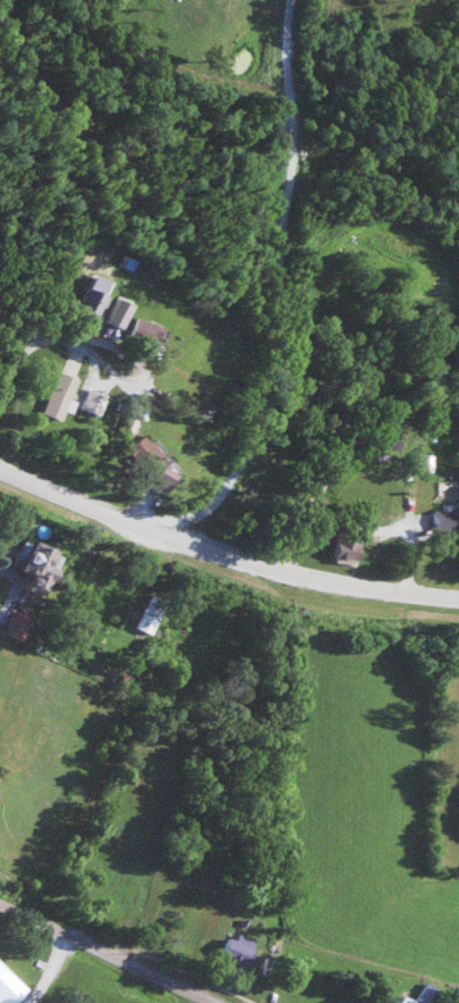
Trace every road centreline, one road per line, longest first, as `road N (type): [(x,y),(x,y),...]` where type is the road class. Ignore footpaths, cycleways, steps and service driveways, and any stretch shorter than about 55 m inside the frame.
road 1 (residential): [(149,533),(198,520),(221,504),(285,392),(298,0)]
road 2 (secondary): [(0,469),(180,548),(381,595),(458,603)]
road 3 (residential): [(218,1002),(0,906)]
road 4 (residential): [(101,341),(85,341),(139,380),(147,366),(139,355),(101,341)]

